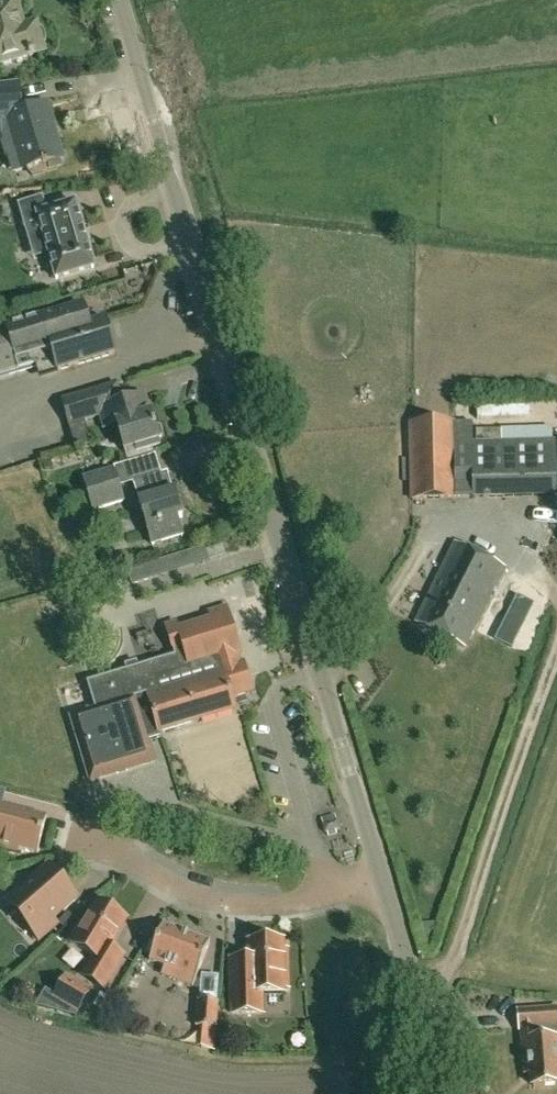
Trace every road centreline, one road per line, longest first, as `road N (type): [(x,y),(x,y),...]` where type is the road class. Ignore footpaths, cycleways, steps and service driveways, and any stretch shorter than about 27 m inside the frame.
road 1 (unclassified): [(433,1093),(428,1041),(392,911),(117,0)]
road 2 (track): [(428,1041),(556,657)]

